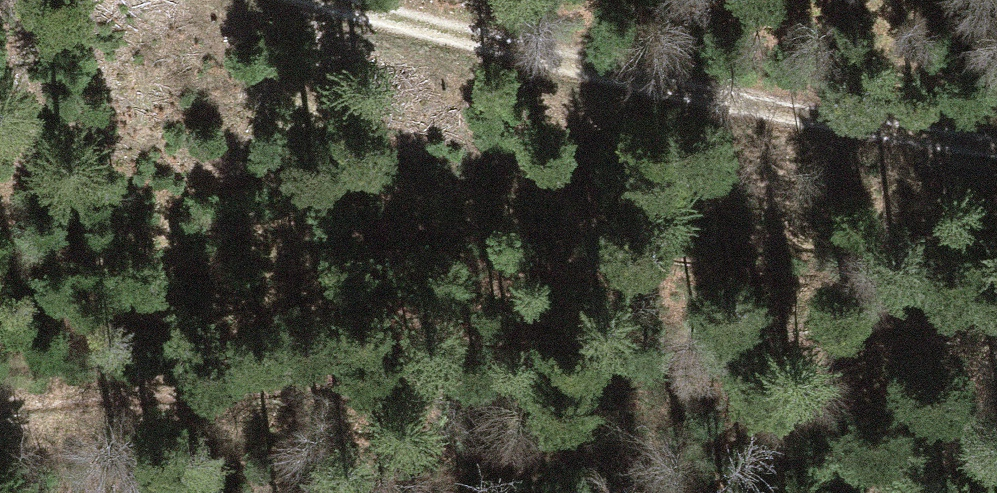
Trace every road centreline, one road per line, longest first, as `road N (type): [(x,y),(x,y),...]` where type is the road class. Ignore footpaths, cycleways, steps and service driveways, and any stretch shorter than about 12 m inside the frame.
road 1 (track): [(0,399),(570,369),(996,314)]
road 2 (track): [(327,0),(730,103),(996,147)]

